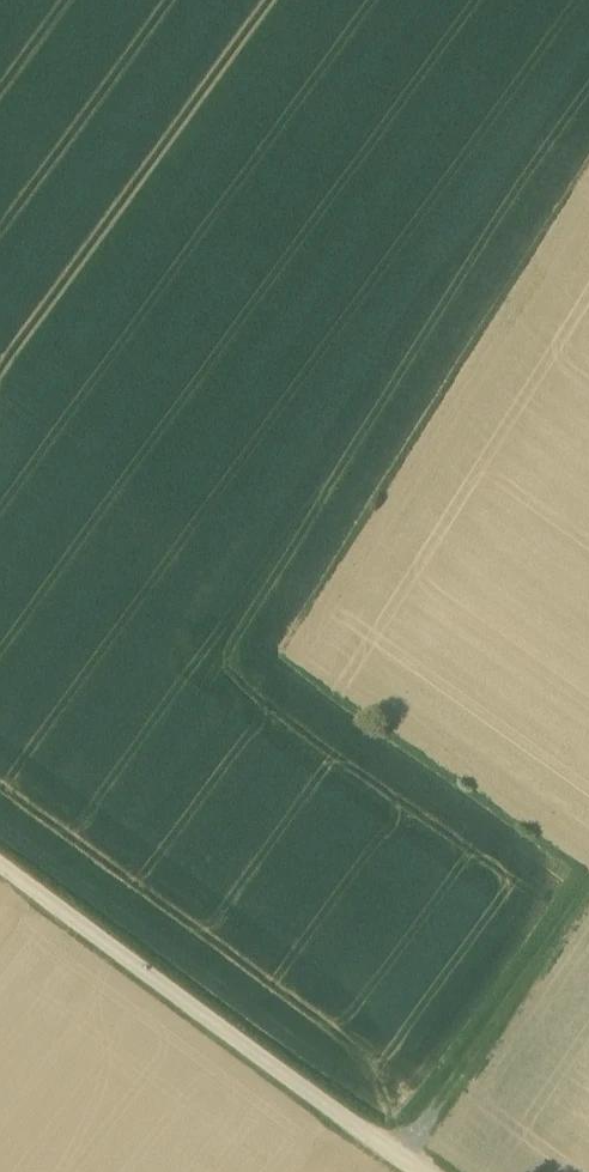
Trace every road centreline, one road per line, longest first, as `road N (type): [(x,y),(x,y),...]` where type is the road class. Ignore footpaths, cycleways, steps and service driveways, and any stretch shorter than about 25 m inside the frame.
road 1 (track): [(422,1171),(0,863)]

